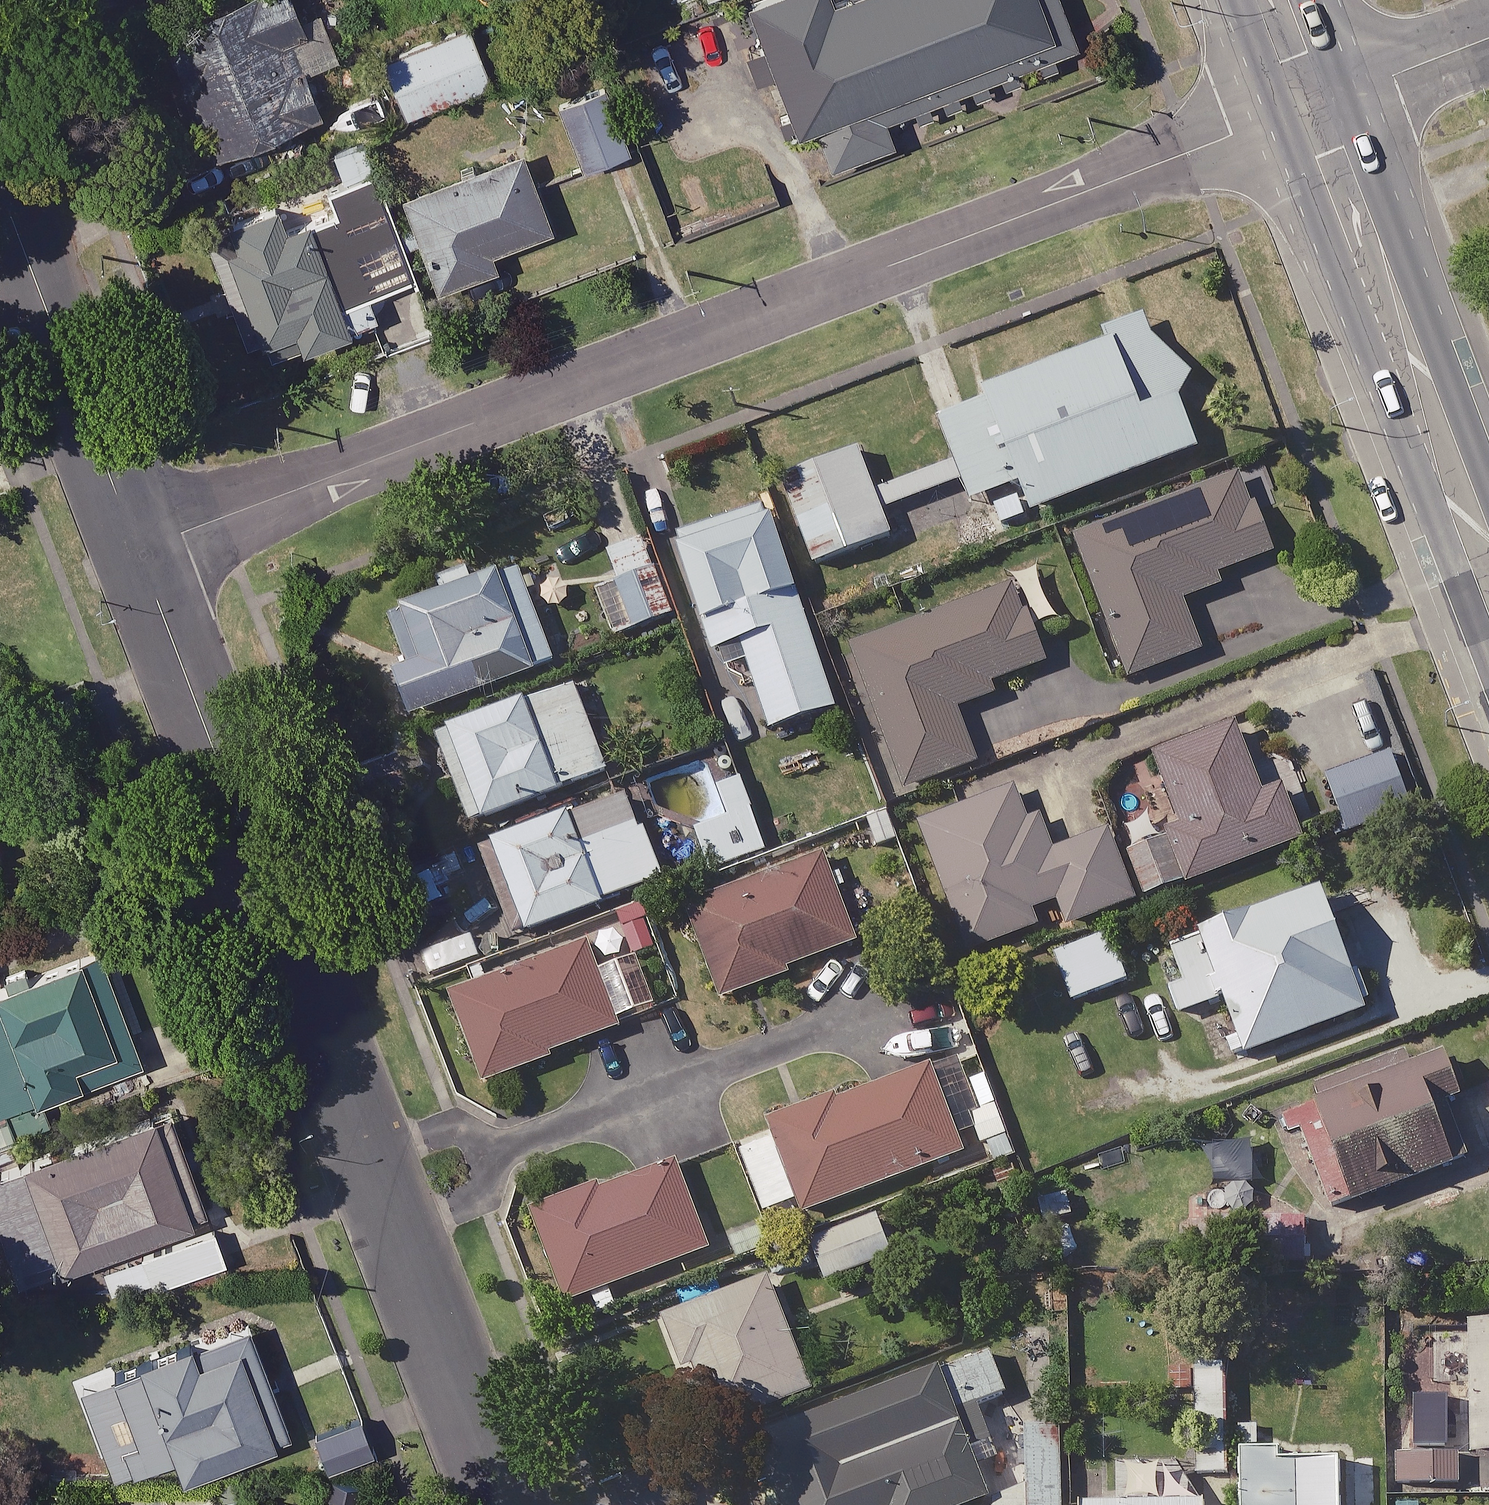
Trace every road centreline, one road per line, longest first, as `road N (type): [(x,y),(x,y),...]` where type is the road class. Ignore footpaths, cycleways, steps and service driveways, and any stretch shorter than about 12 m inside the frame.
road 1 (residential): [(140,548),(1313,109)]
road 2 (tertiary): [(140,548),(501,1504)]
road 3 (secondary): [(1313,109),(1342,146),(1376,225),(1448,468),(1488,575)]
road 4 (tertiary): [(0,184),(140,548)]
road 5 (tertiary): [(1313,109),(1488,37)]
road 6 (secondary): [(1257,0),(1277,62),(1313,109)]

